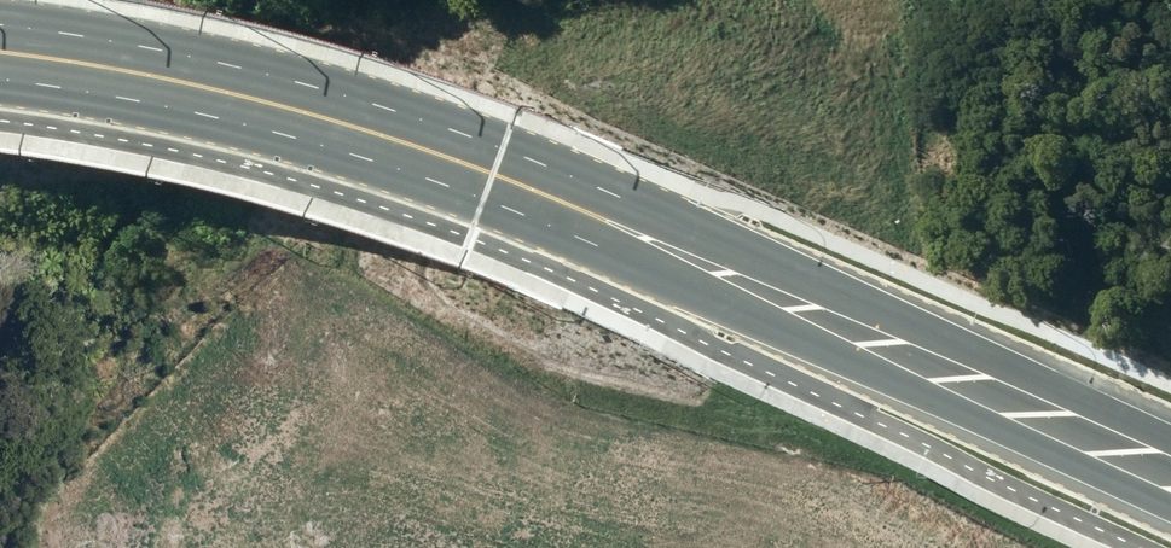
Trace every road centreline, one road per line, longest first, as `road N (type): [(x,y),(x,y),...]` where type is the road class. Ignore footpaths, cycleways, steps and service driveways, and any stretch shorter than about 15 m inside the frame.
road 1 (secondary): [(1170,501),(486,200),(206,115),(0,79)]
road 2 (secondary): [(0,24),(313,85),(504,151),(1170,439)]

